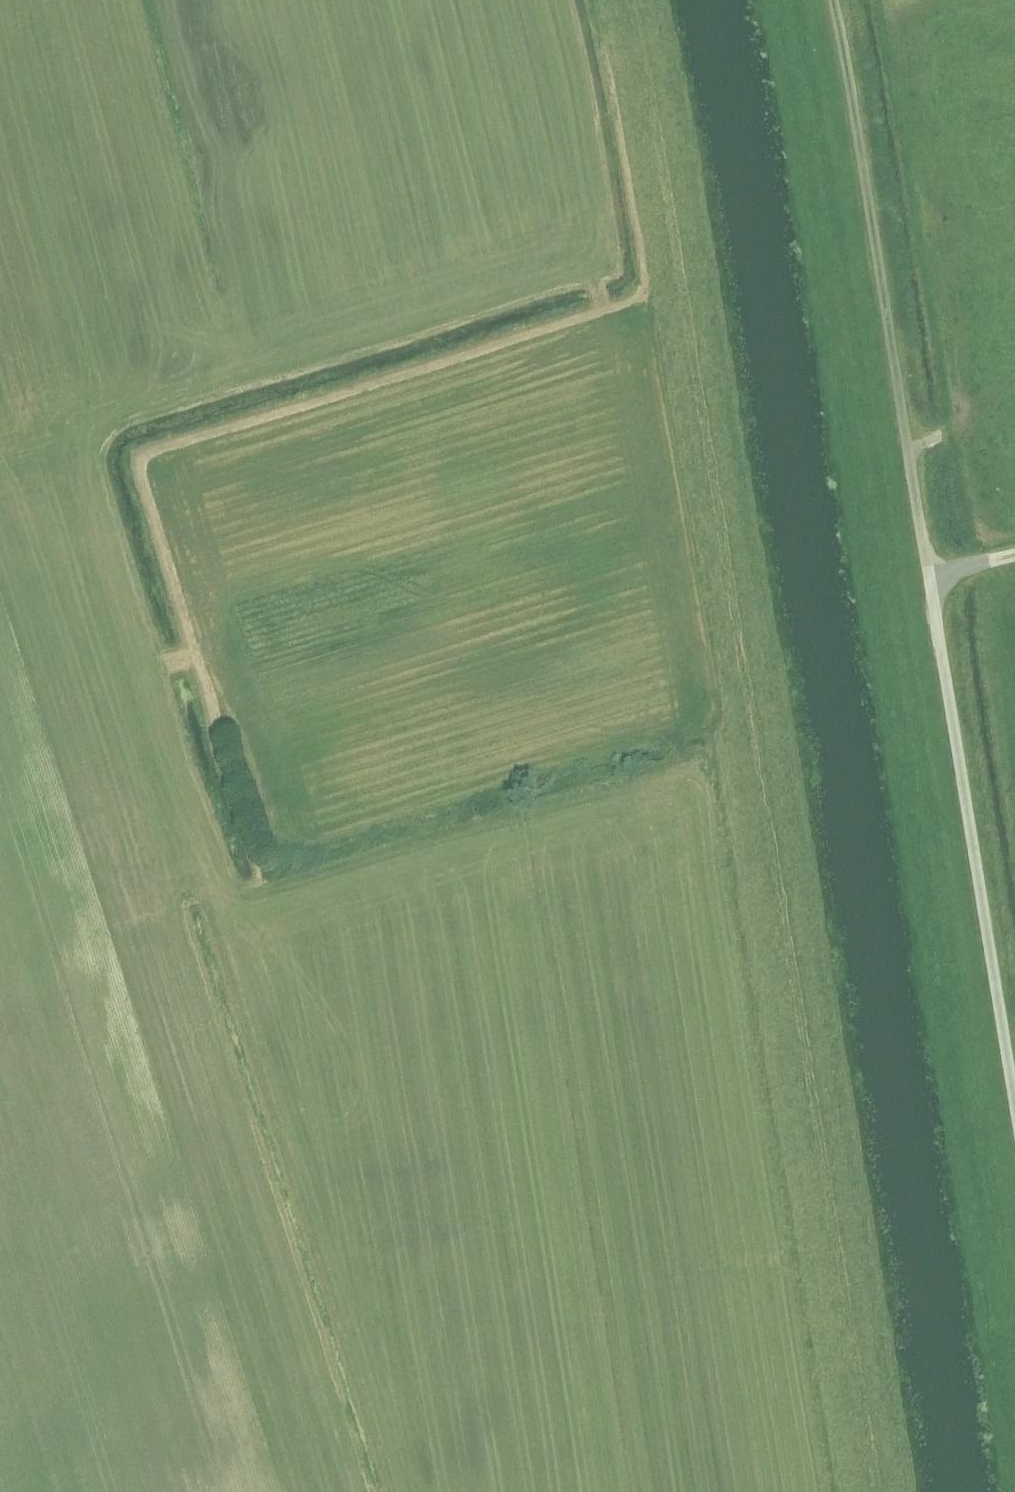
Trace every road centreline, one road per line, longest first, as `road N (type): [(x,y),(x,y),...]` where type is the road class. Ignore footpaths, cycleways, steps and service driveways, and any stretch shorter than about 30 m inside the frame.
road 1 (unclassified): [(1014,1107),(836,0)]

